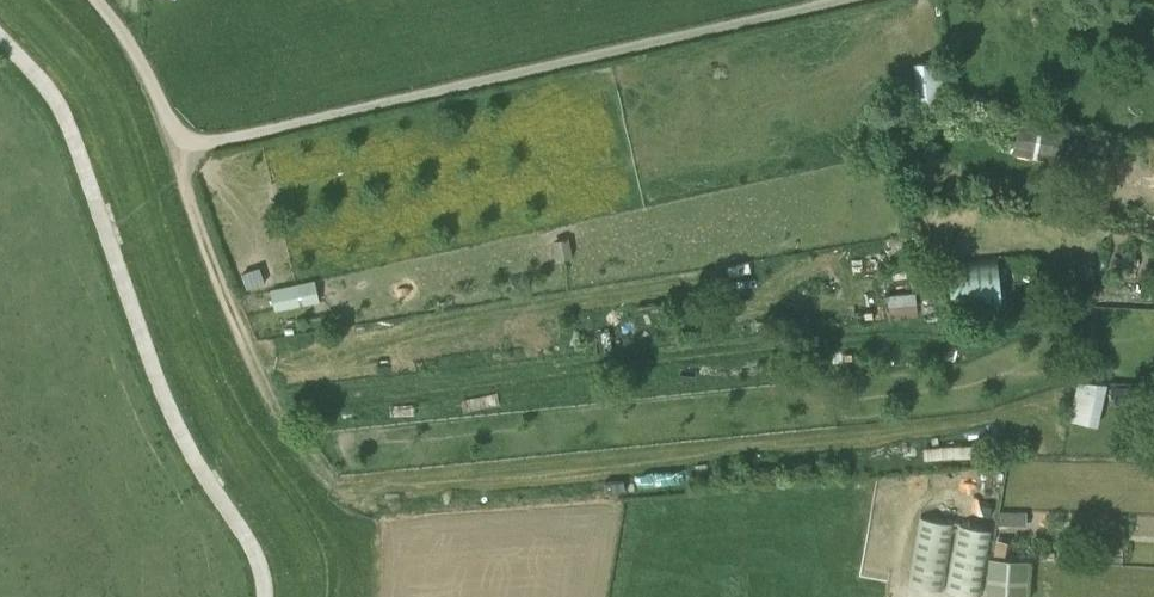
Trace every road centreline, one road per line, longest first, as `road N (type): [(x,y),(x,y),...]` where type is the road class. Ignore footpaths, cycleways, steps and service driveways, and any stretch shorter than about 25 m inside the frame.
road 1 (track): [(817,346),(314,402),(287,397),(264,381),(175,142)]
road 2 (residential): [(175,142),(893,0)]
road 3 (track): [(40,0),(112,88),(220,367),(320,520),(339,576),(335,596)]
road 4 (unclassified): [(175,142),(101,0)]

